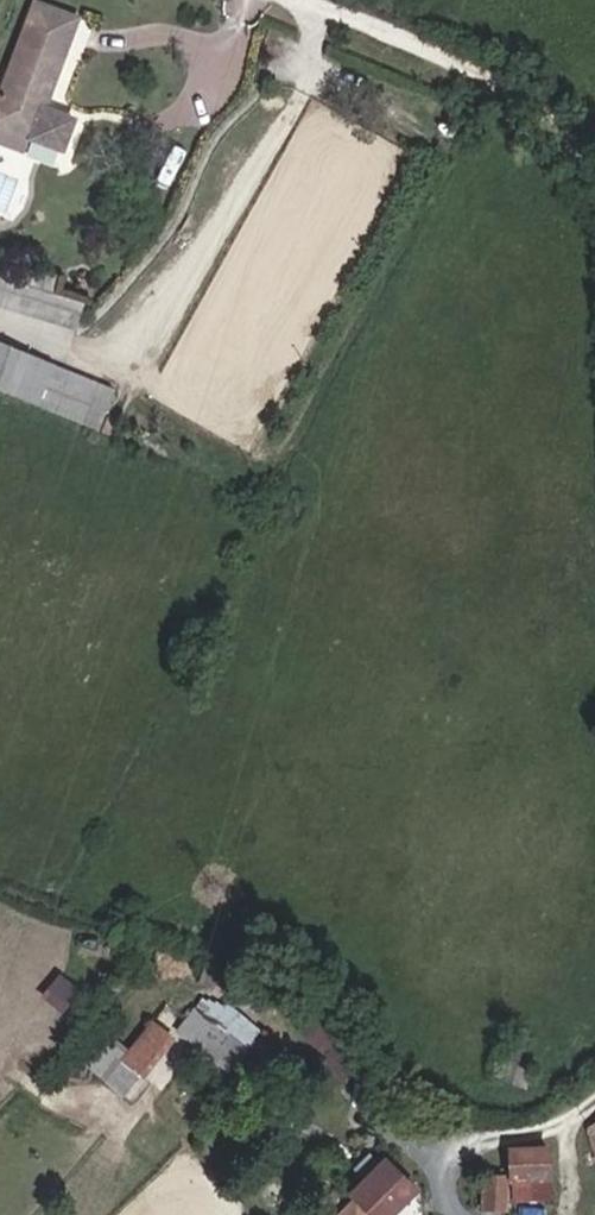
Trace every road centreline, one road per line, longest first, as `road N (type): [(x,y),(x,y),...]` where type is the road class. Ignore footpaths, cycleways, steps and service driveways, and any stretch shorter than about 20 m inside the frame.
road 1 (track): [(299,0),(513,89),(594,162)]

